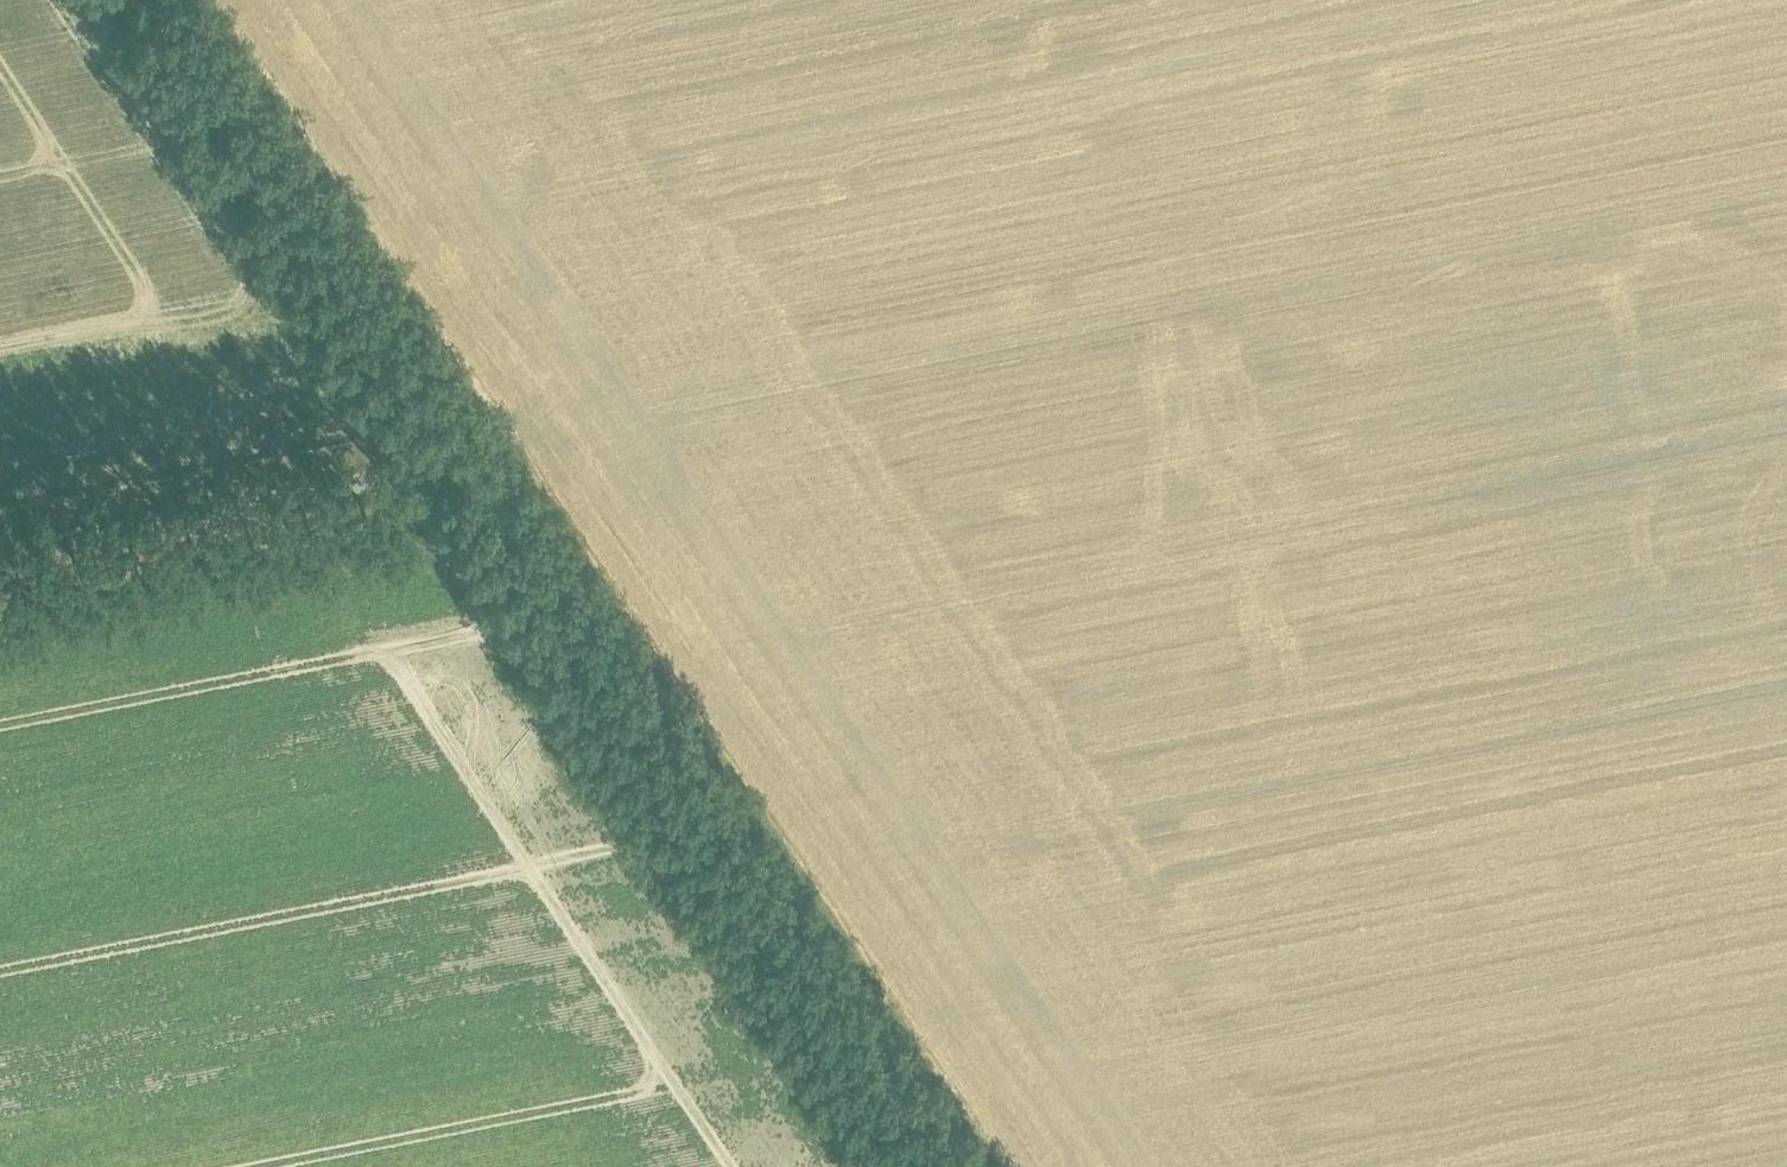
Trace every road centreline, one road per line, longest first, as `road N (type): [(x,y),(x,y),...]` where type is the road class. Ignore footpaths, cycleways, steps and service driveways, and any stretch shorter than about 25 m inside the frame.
road 1 (unclassified): [(949,1166),(155,0)]

